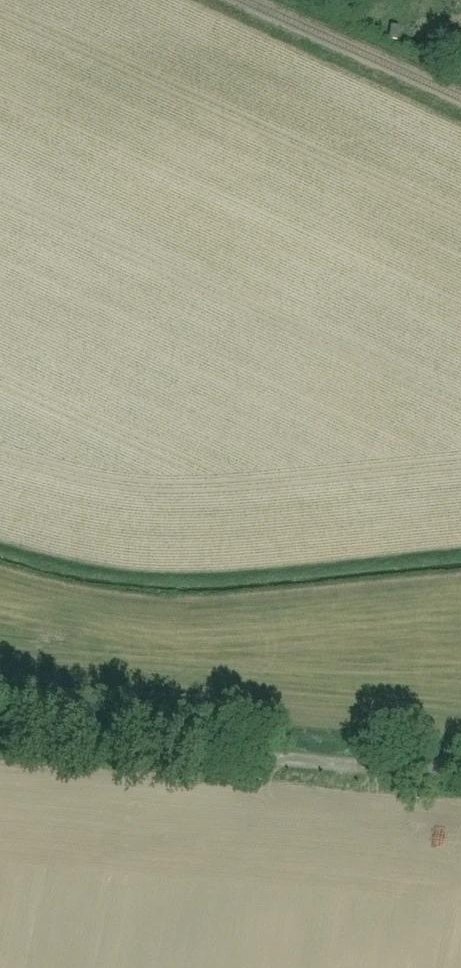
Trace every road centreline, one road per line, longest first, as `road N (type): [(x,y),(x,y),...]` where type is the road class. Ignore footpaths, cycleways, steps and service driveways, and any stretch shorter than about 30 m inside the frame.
road 1 (unclassified): [(460,776),(0,734)]

